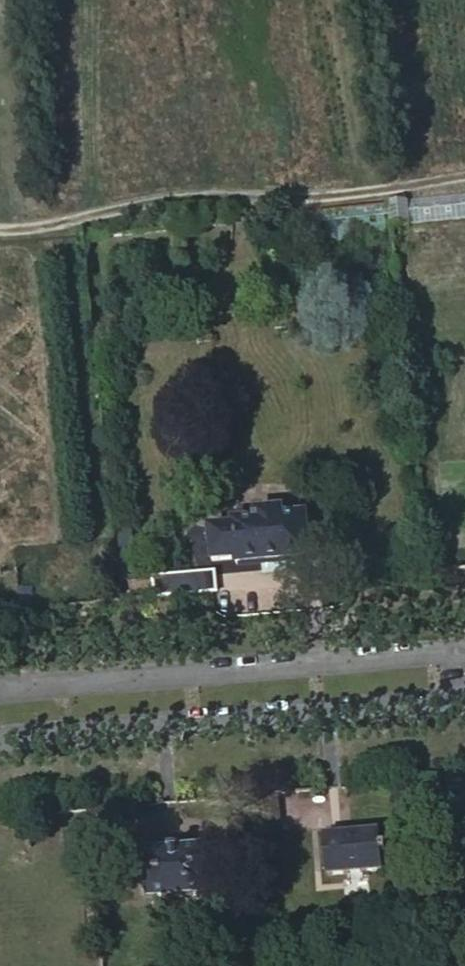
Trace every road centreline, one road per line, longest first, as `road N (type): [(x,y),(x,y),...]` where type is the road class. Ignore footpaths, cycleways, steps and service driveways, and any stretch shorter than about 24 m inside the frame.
road 1 (track): [(0,224),(464,179)]

